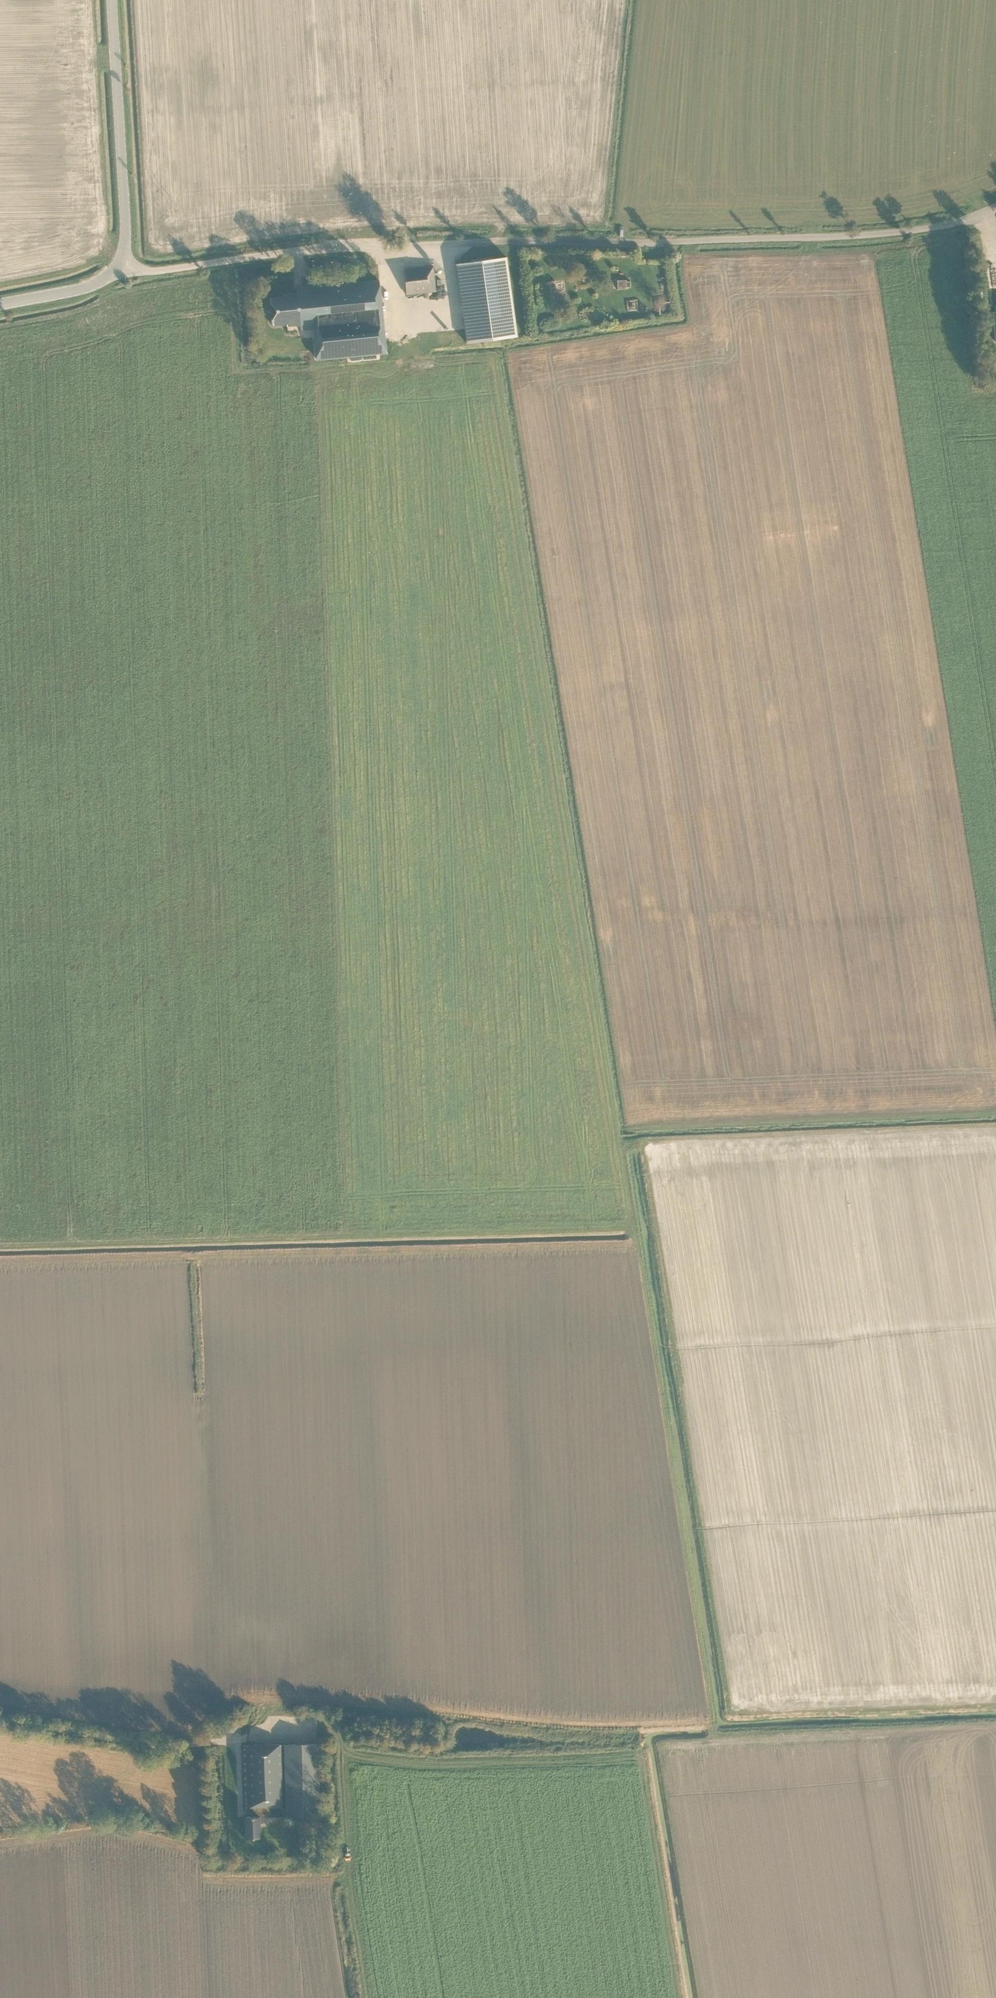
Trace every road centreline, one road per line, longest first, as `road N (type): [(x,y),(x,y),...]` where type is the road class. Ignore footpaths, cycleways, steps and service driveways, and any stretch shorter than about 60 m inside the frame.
road 1 (unclassified): [(123,266),(170,268),(286,252),(517,239),(847,235),(934,226),(995,207)]
road 2 (tertiary): [(123,266),(112,0)]
road 3 (tertiary): [(0,304),(95,284),(123,266)]

